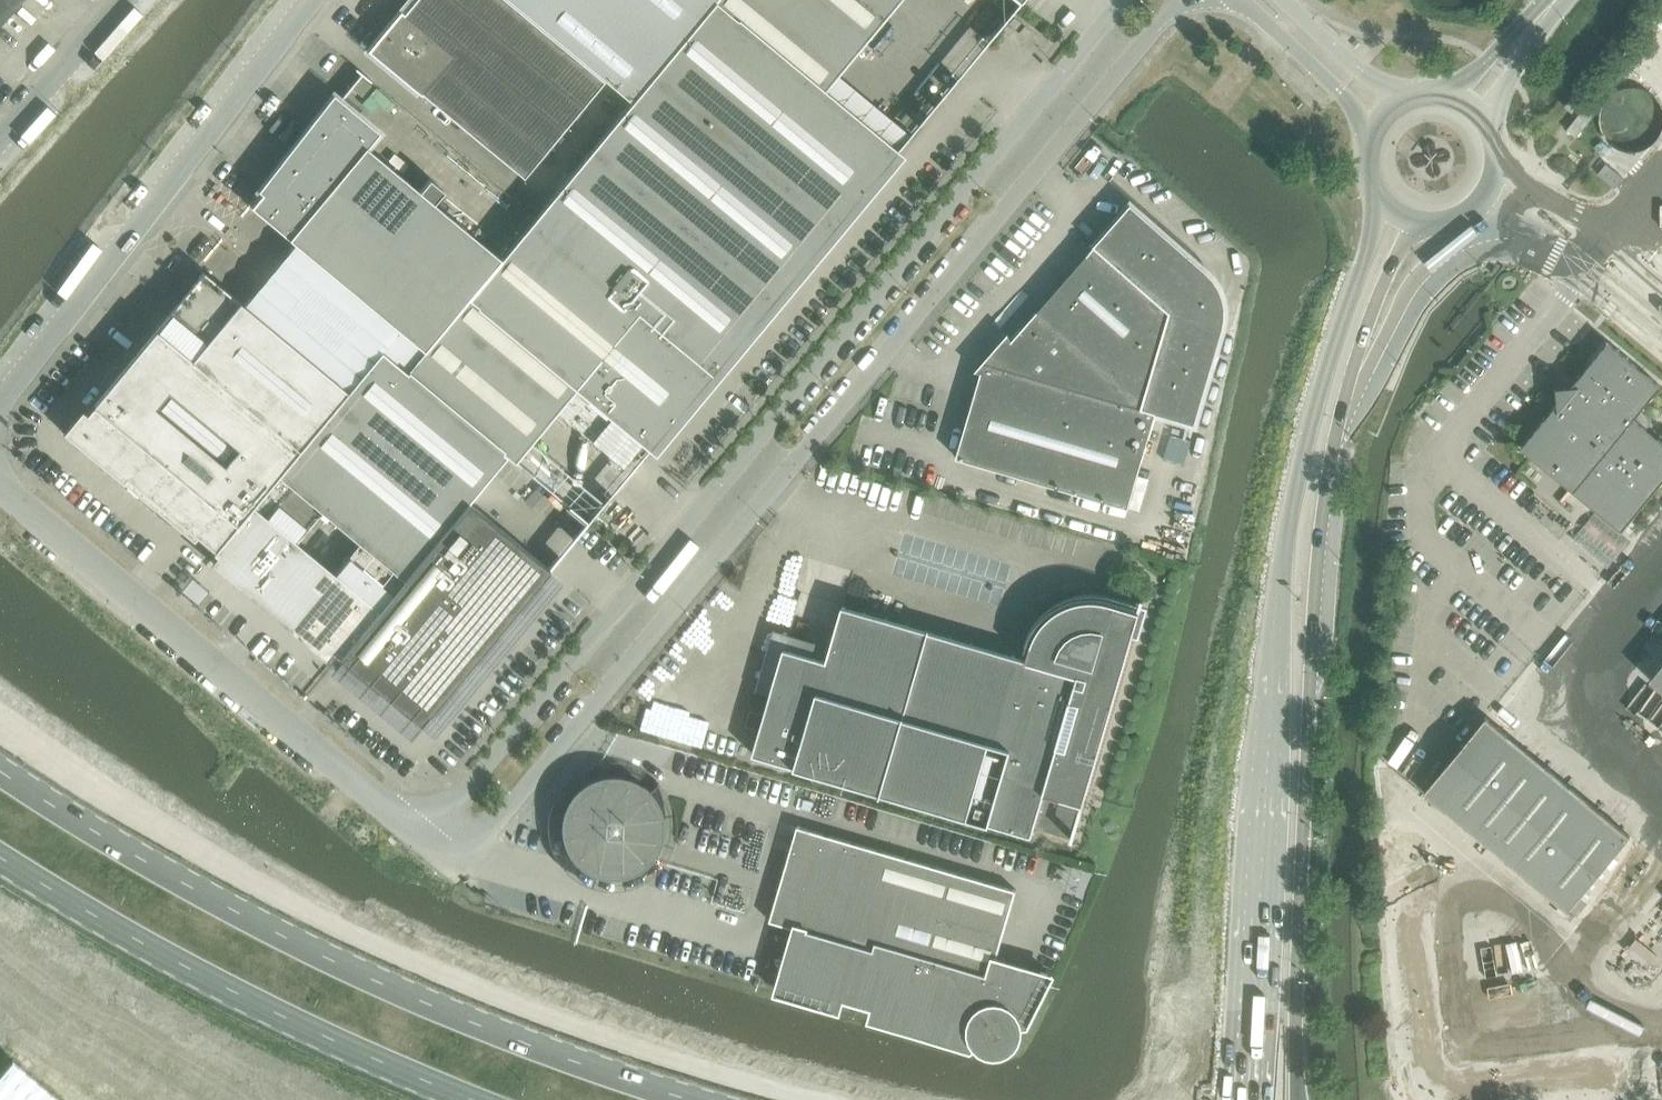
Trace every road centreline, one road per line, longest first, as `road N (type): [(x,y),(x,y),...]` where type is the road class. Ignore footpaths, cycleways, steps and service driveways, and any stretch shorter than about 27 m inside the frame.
road 1 (unclassified): [(424,831),(458,860),(1180,0)]
road 2 (unclassified): [(1121,0),(424,831)]
road 3 (secondary): [(1383,201),(1301,456),(1260,636),(1210,1099)]
road 4 (secondary): [(1282,1099),(1316,552),(1338,423),(1392,266),(1416,221)]
road 5 (primary): [(703,1099),(420,985),(250,898),(68,793),(0,739)]
road 6 (primary): [(476,1099),(356,1041),(0,803)]
road 7 (unclassified): [(424,831),(0,482)]
road 8 (unclassified): [(0,401),(309,0)]
road 9 (primary): [(0,860),(239,1028),(363,1099)]
road 10 (primary): [(261,1099),(76,992)]
road 11 (primary): [(0,984),(174,1099)]
road 12 (unclassified): [(1243,0),(1376,123)]
road 13 (unclassified): [(114,0),(0,127)]
road 14 (unclassified): [(1401,100),(1282,0)]
road 15 (secondary): [(1416,221),(1451,219),(1482,198),(1495,153),(1484,121)]
road 16 (secondary): [(1484,121),(1569,0)]
road 17 (secondary): [(1545,0),(1448,96)]

